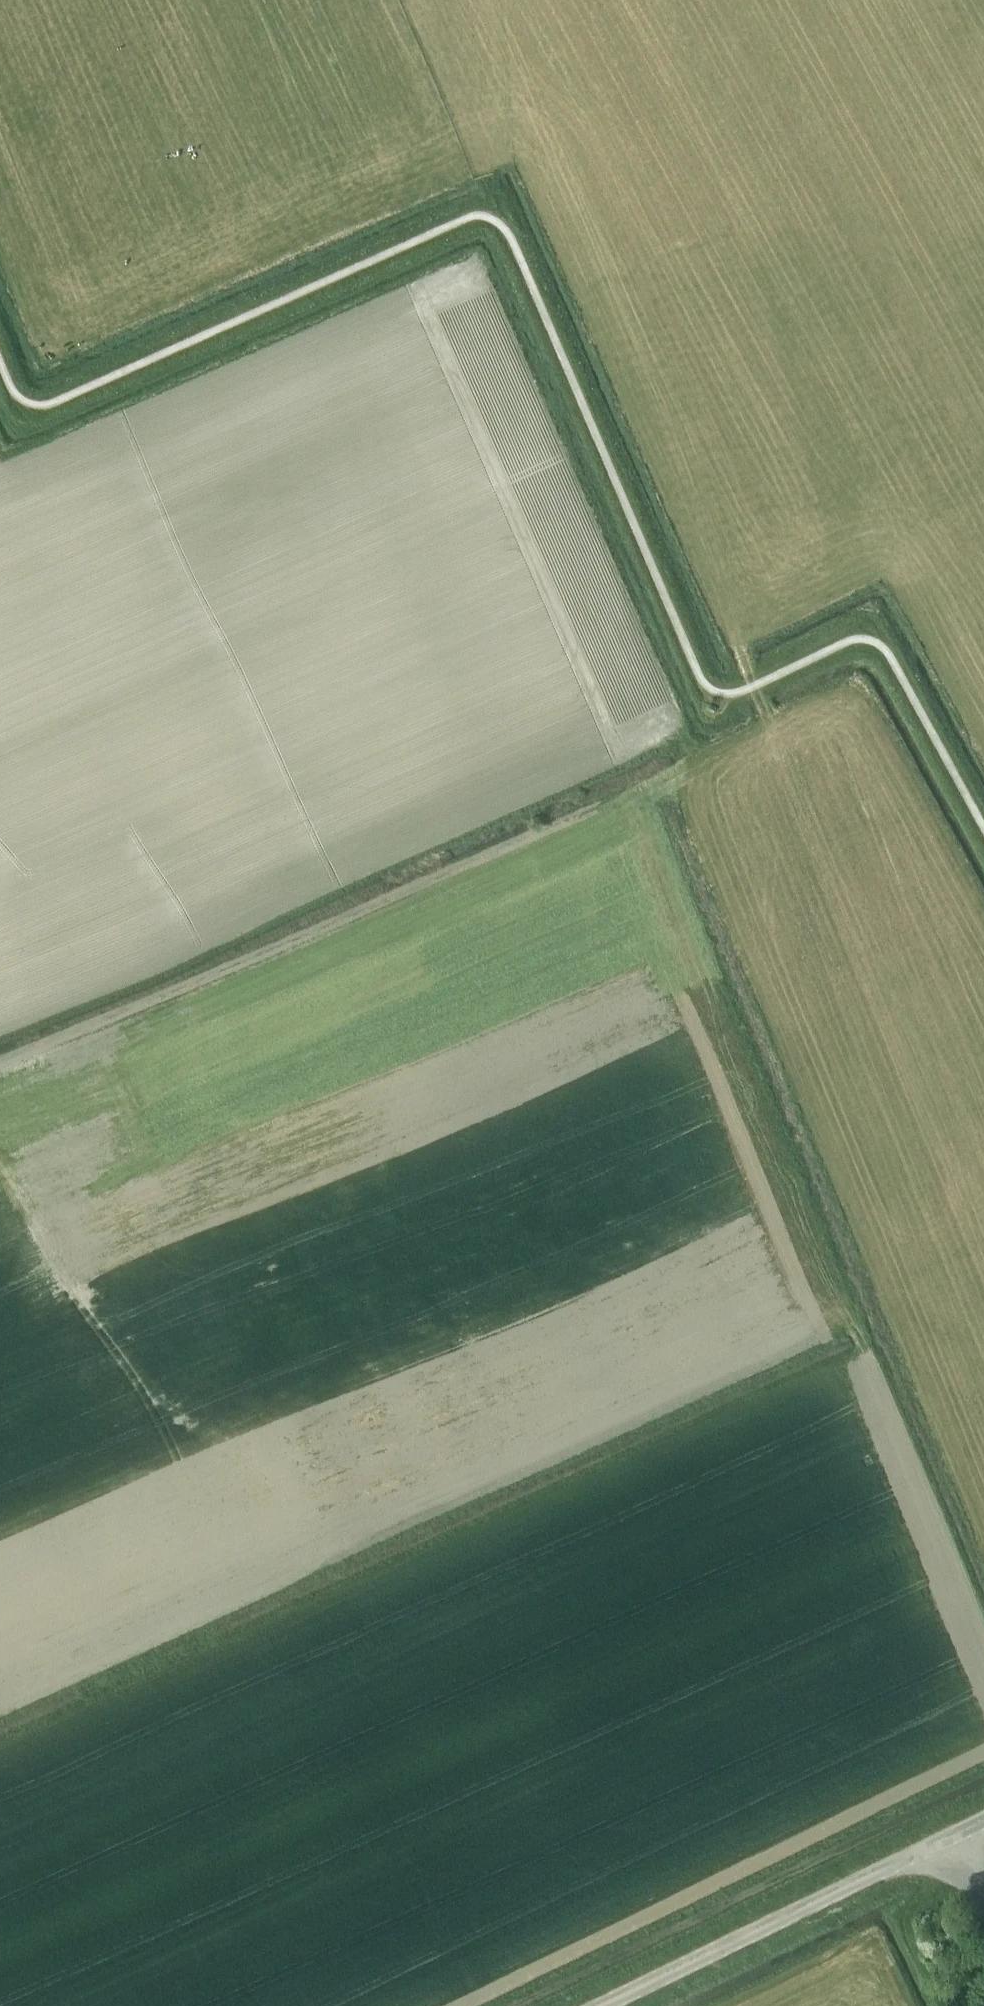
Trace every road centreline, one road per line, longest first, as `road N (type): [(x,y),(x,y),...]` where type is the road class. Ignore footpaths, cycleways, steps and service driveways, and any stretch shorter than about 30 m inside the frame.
road 1 (unclassified): [(603,2005),(983,1819)]

